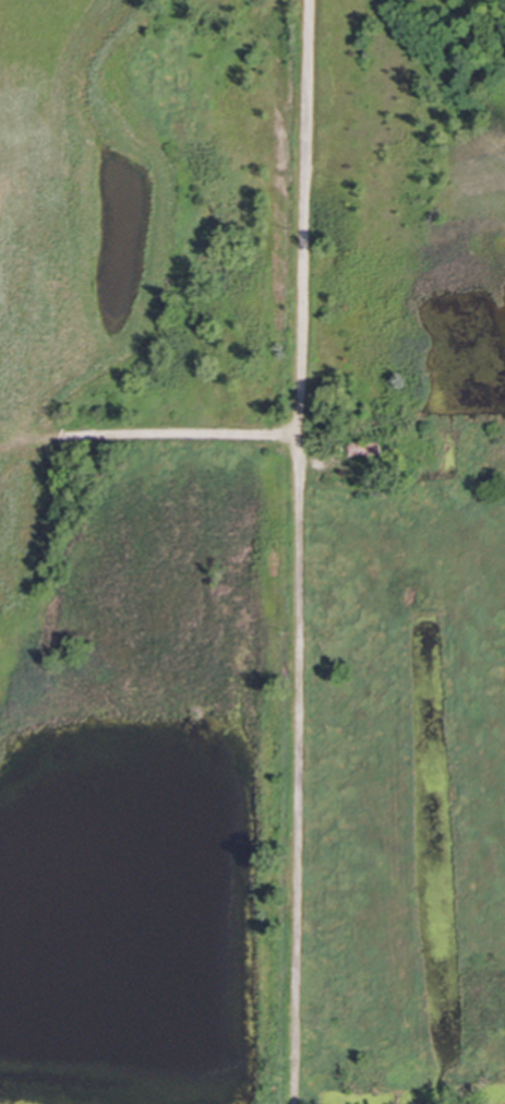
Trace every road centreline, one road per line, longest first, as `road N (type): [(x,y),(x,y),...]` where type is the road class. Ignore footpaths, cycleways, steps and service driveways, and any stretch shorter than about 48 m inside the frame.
road 1 (residential): [(300,417),(309,0)]

